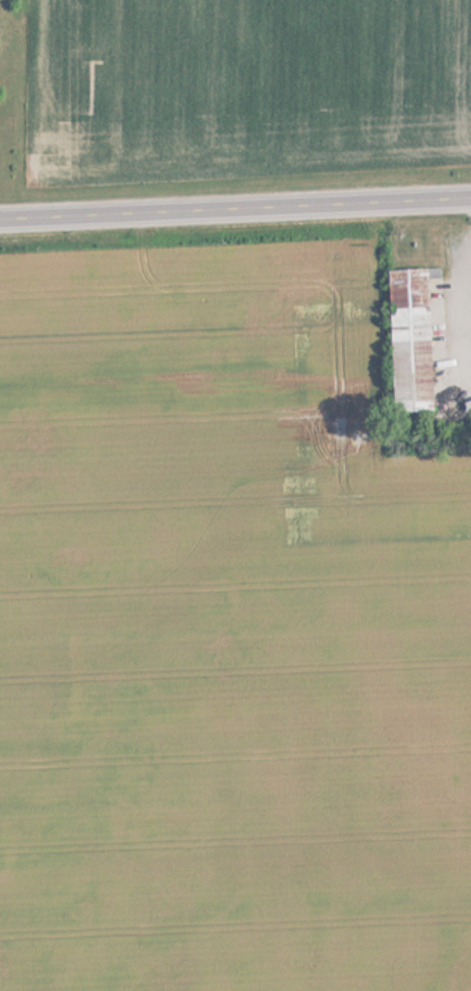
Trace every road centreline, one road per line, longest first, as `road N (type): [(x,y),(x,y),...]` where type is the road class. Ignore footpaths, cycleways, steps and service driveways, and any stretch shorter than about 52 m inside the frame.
road 1 (primary): [(0,221),(470,201)]

